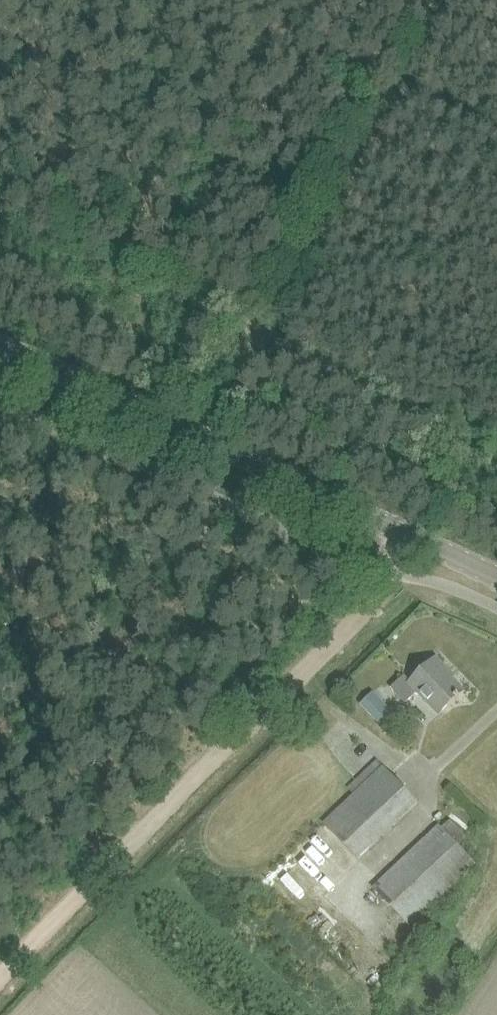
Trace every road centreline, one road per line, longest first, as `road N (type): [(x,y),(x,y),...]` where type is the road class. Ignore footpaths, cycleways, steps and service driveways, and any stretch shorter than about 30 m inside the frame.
road 1 (track): [(0,975),(372,598),(404,532)]
road 2 (tertiary): [(496,575),(0,345)]
road 3 (track): [(454,0),(209,443)]

